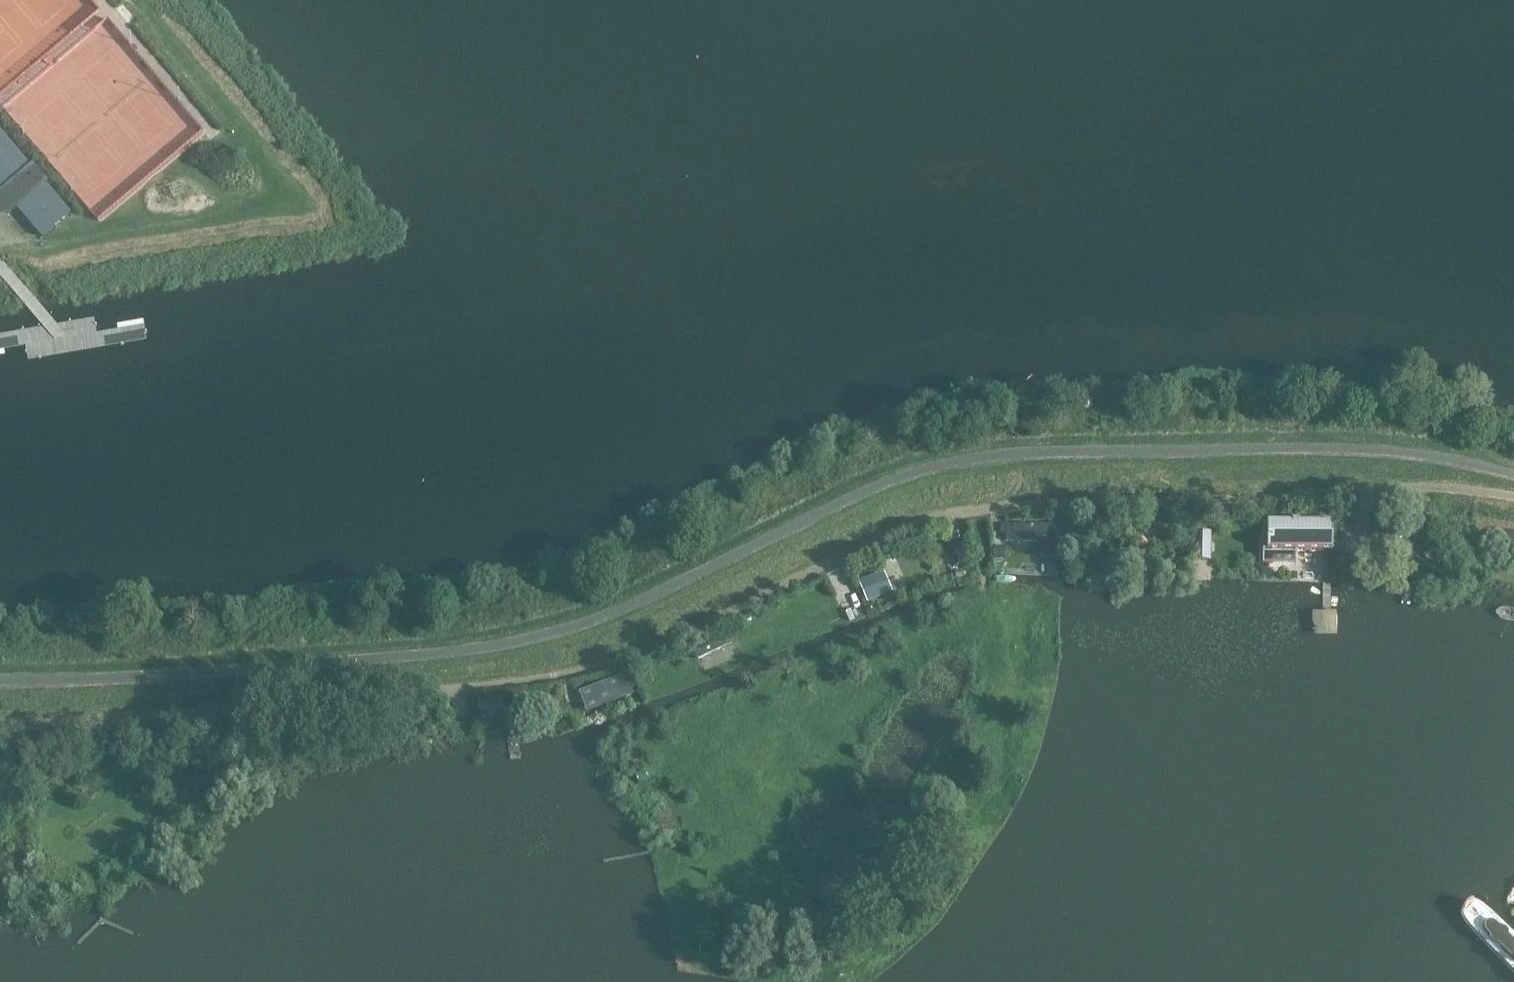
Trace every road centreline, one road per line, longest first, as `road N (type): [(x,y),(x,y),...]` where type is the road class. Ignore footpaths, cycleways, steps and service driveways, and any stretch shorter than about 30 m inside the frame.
road 1 (unclassified): [(1513,496),(1404,487),(997,506),(921,523),(731,614),(585,668),(396,693),(0,722)]

